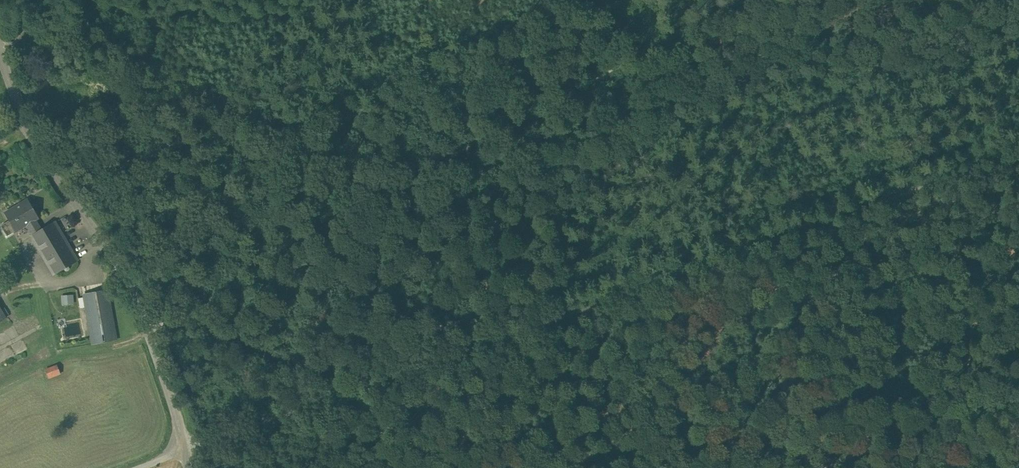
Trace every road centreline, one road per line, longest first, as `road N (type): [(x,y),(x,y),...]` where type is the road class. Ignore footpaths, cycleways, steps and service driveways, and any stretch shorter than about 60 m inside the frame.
road 1 (track): [(1018,154),(337,400),(184,446)]
road 2 (track): [(148,328),(178,316),(248,263),(742,0)]
road 3 (unclassified): [(184,446),(126,279),(38,154),(0,54)]

